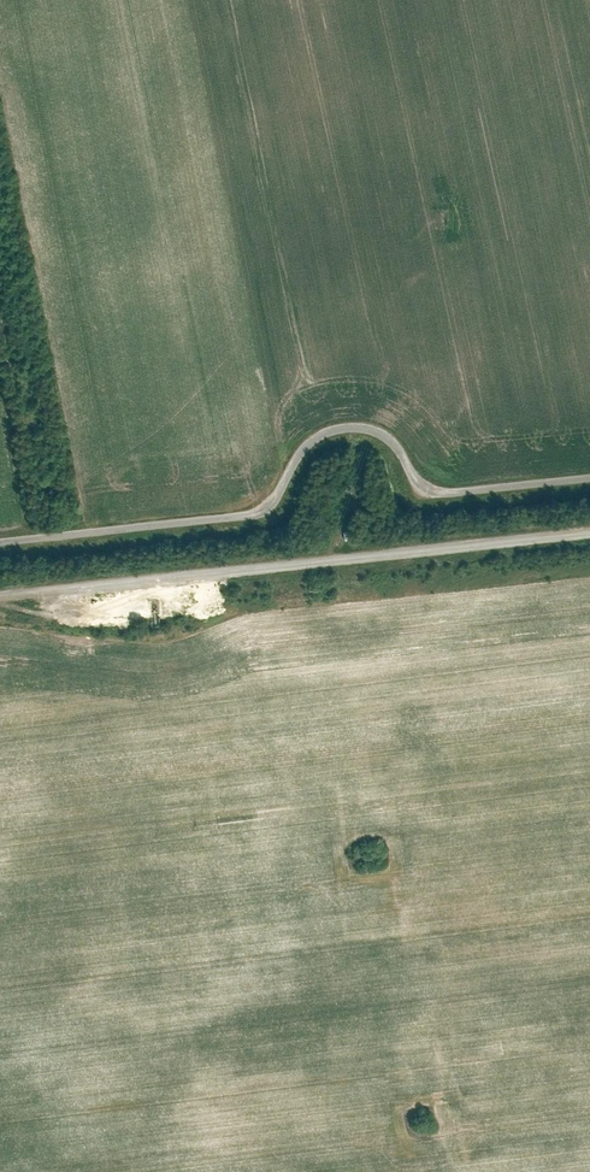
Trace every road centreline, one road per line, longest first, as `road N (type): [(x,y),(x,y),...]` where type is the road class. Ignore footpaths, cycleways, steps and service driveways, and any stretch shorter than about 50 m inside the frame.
road 1 (unclassified): [(589,478),(424,496),(383,434),(324,431),(297,447),(270,506),(250,514),(0,541)]
road 2 (track): [(589,531),(0,594)]
road 3 (track): [(0,601),(70,618),(147,608)]

